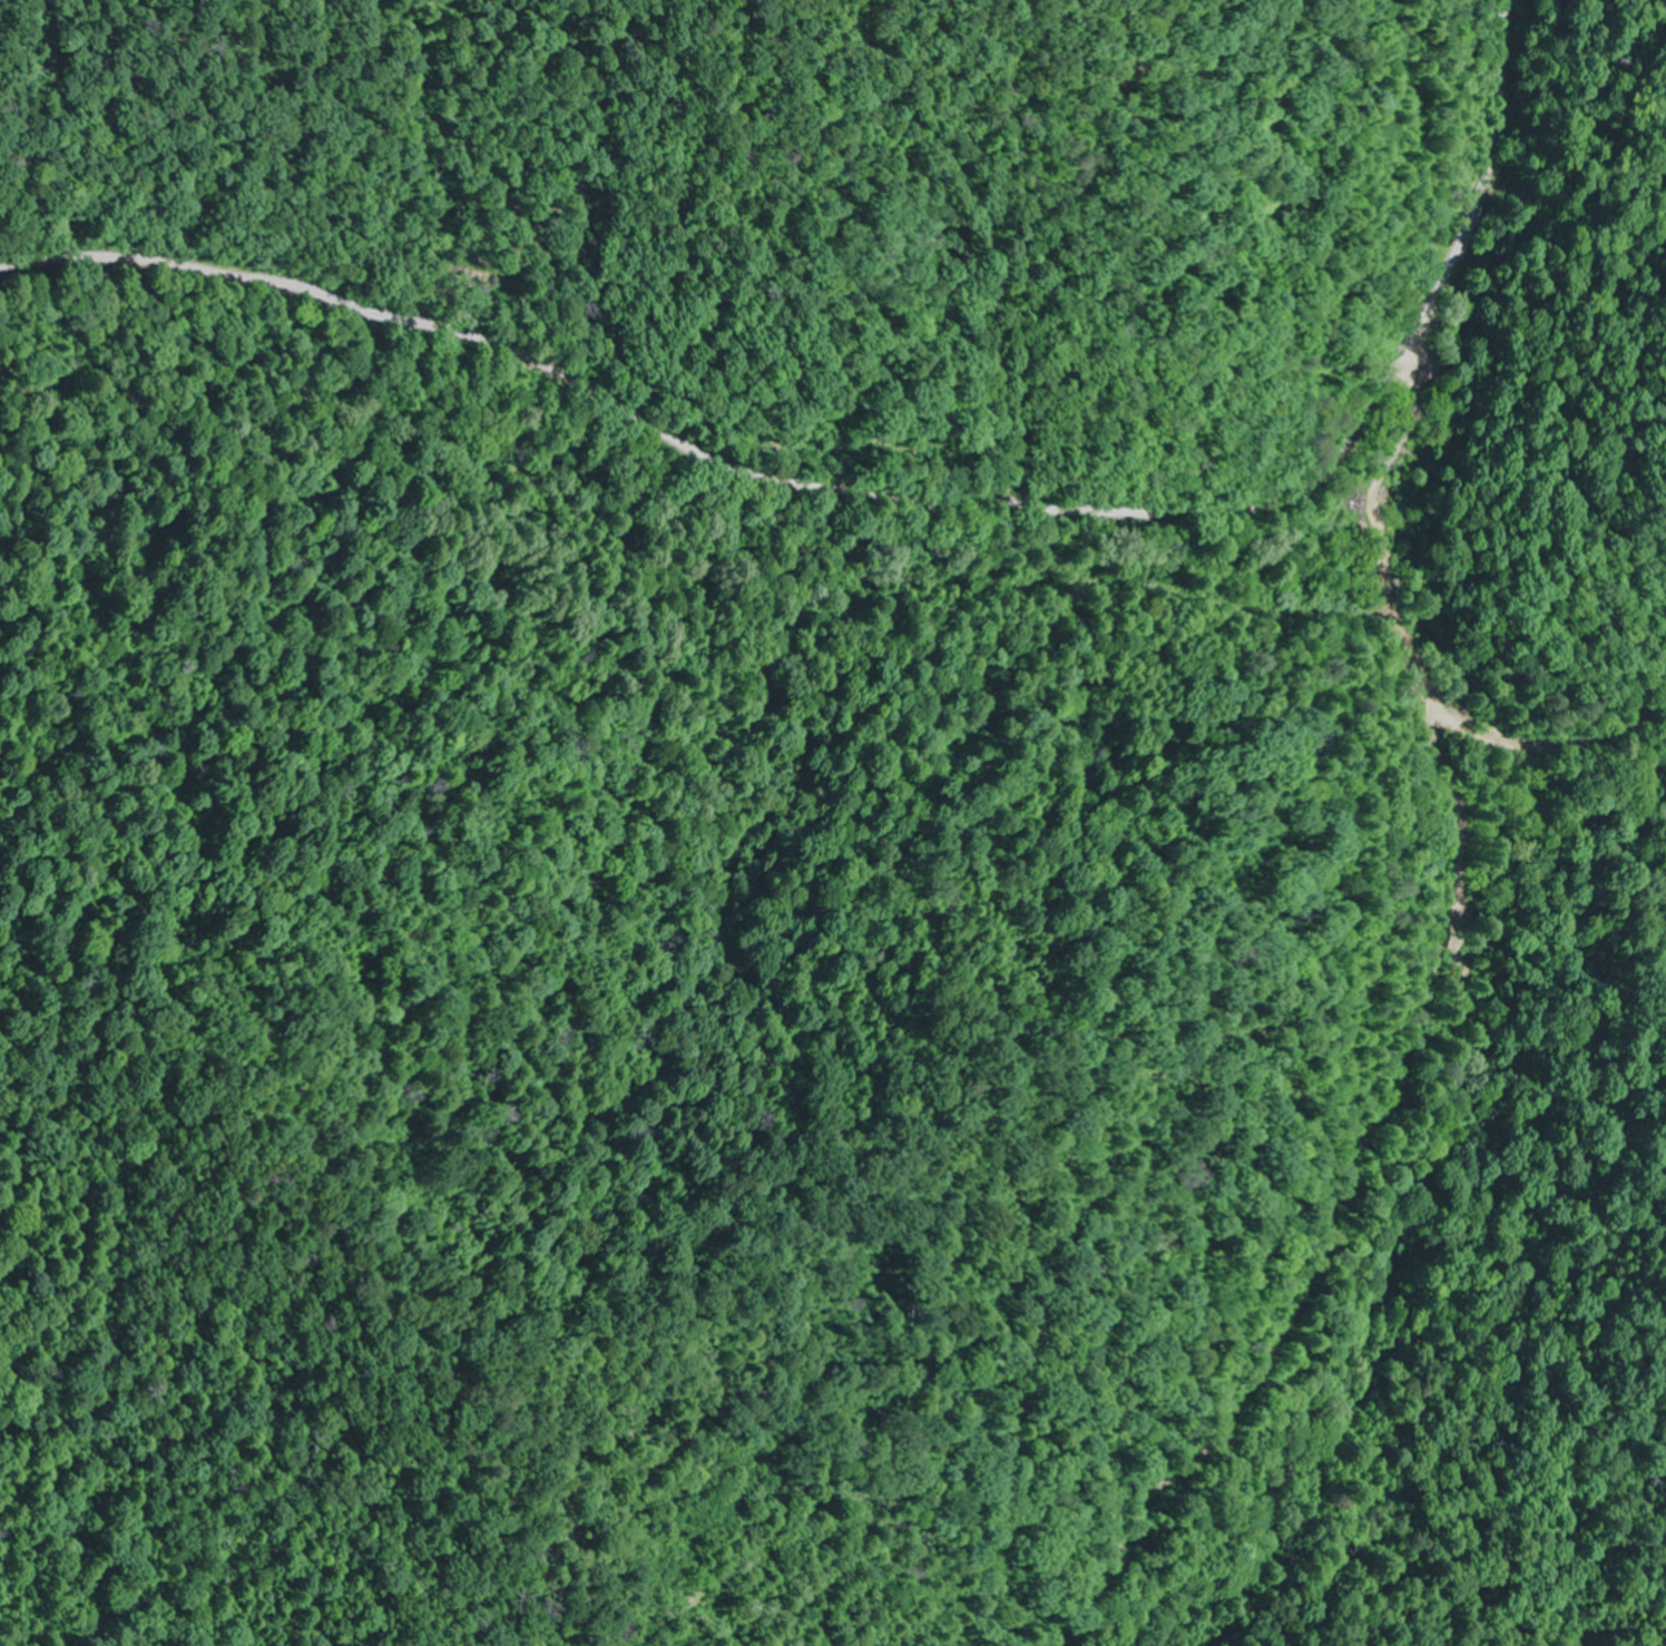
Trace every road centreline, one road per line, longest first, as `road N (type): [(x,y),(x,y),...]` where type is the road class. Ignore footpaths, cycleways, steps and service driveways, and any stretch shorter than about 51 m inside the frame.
road 1 (residential): [(1507,0),(1494,127),(1447,258),(1333,453),(1292,492),(1253,506),(1186,511),(898,496),(758,478),(508,347),(321,295),(208,273),(0,285)]

